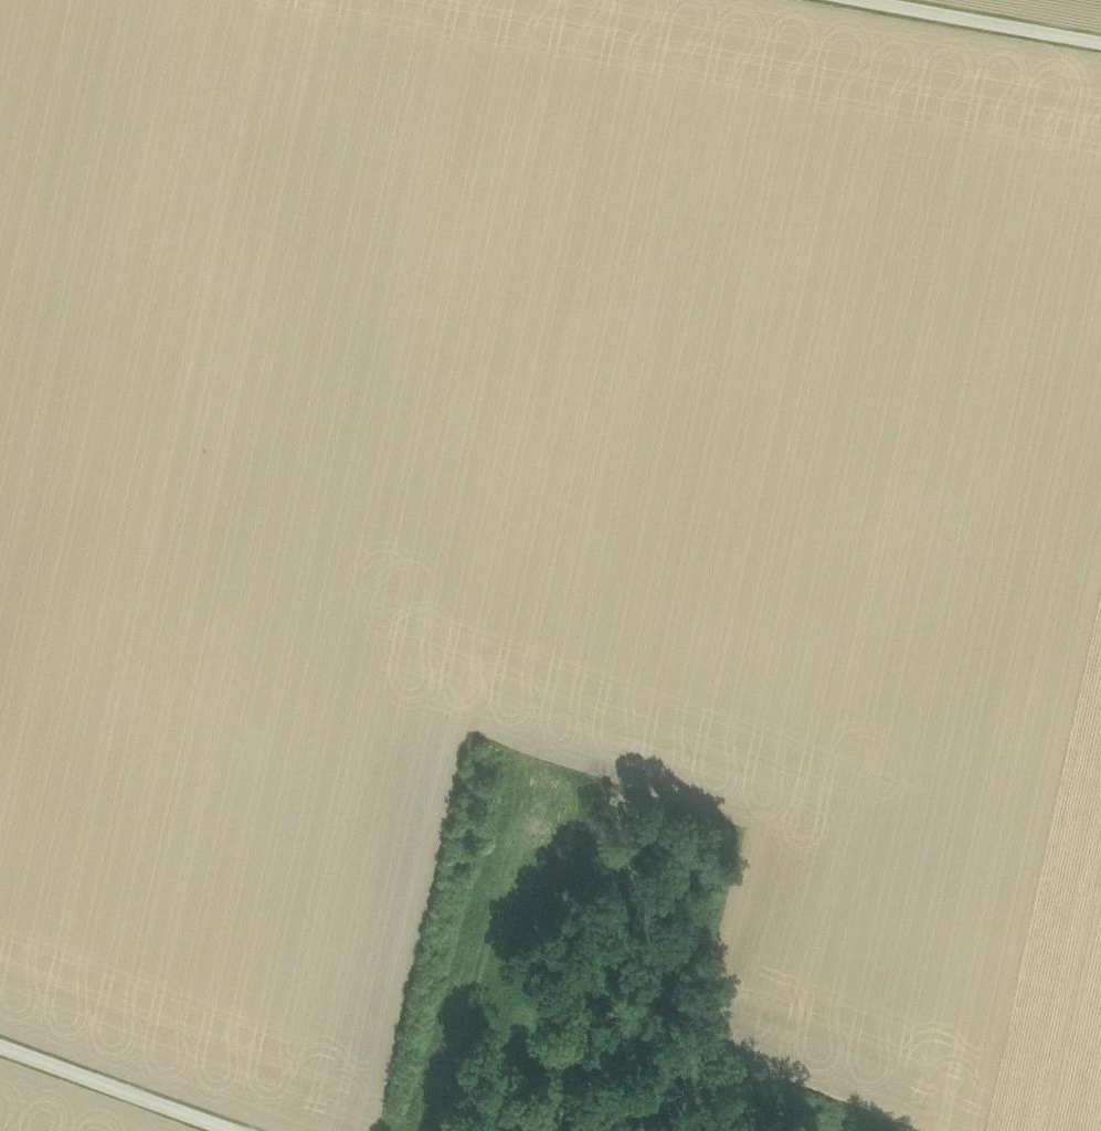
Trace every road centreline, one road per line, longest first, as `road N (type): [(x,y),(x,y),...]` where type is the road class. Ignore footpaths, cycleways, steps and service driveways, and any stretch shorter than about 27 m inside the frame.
road 1 (unclassified): [(1100,52),(825,0)]
road 2 (track): [(0,1053),(222,1130)]

